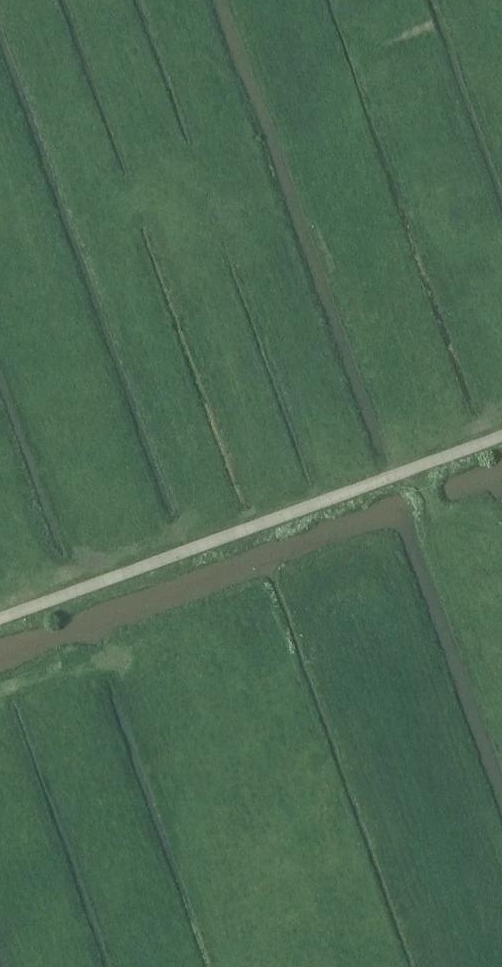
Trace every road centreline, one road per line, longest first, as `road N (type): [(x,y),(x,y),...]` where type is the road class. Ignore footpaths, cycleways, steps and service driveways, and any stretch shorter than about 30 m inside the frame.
road 1 (track): [(501,432),(0,616)]

